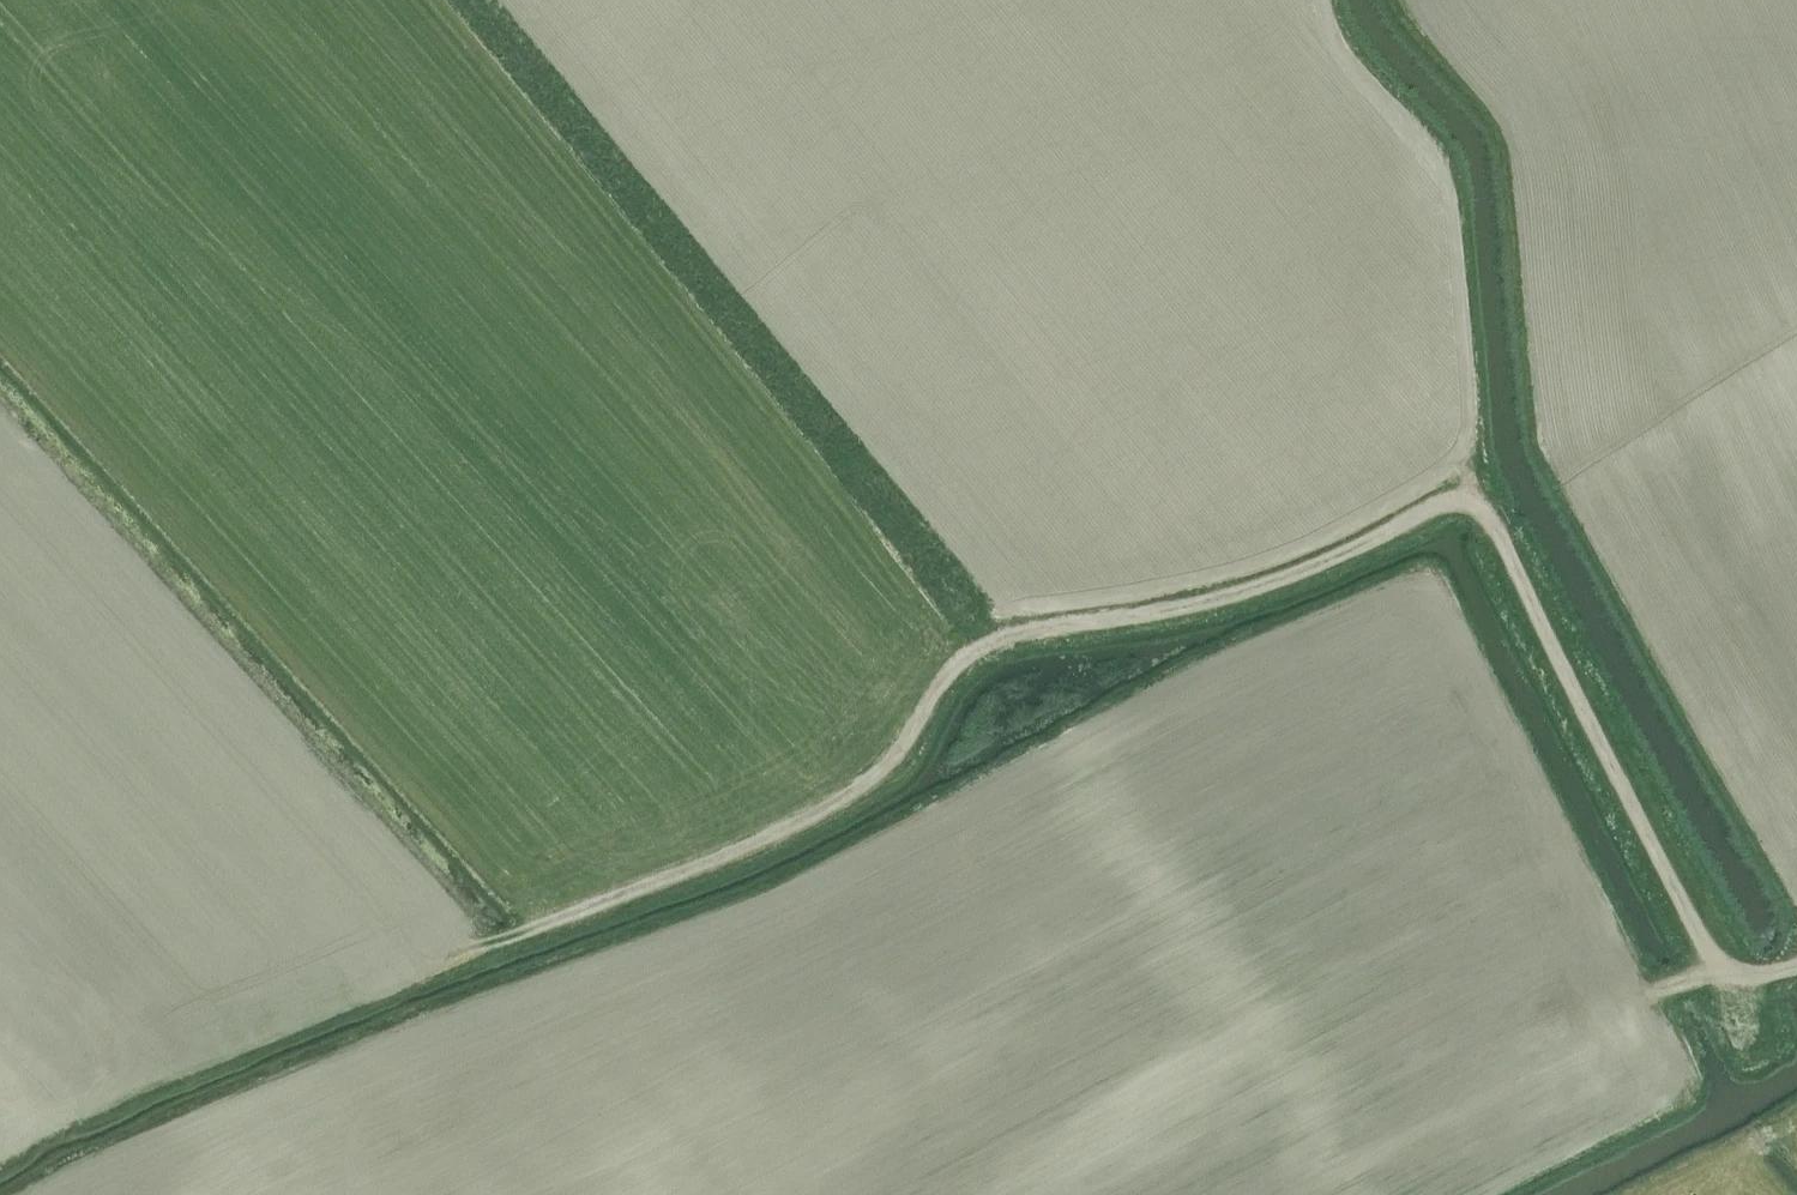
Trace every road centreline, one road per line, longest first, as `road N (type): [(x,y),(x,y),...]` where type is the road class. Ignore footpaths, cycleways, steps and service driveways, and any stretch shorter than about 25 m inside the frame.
road 1 (track): [(1725,971),(1694,928),(1487,515),(1464,500),(1232,596),(997,643),(949,676),(904,744),(857,792),(795,826),(481,946)]
road 2 (track): [(1796,967),(1738,977),(1725,971),(1616,991)]

